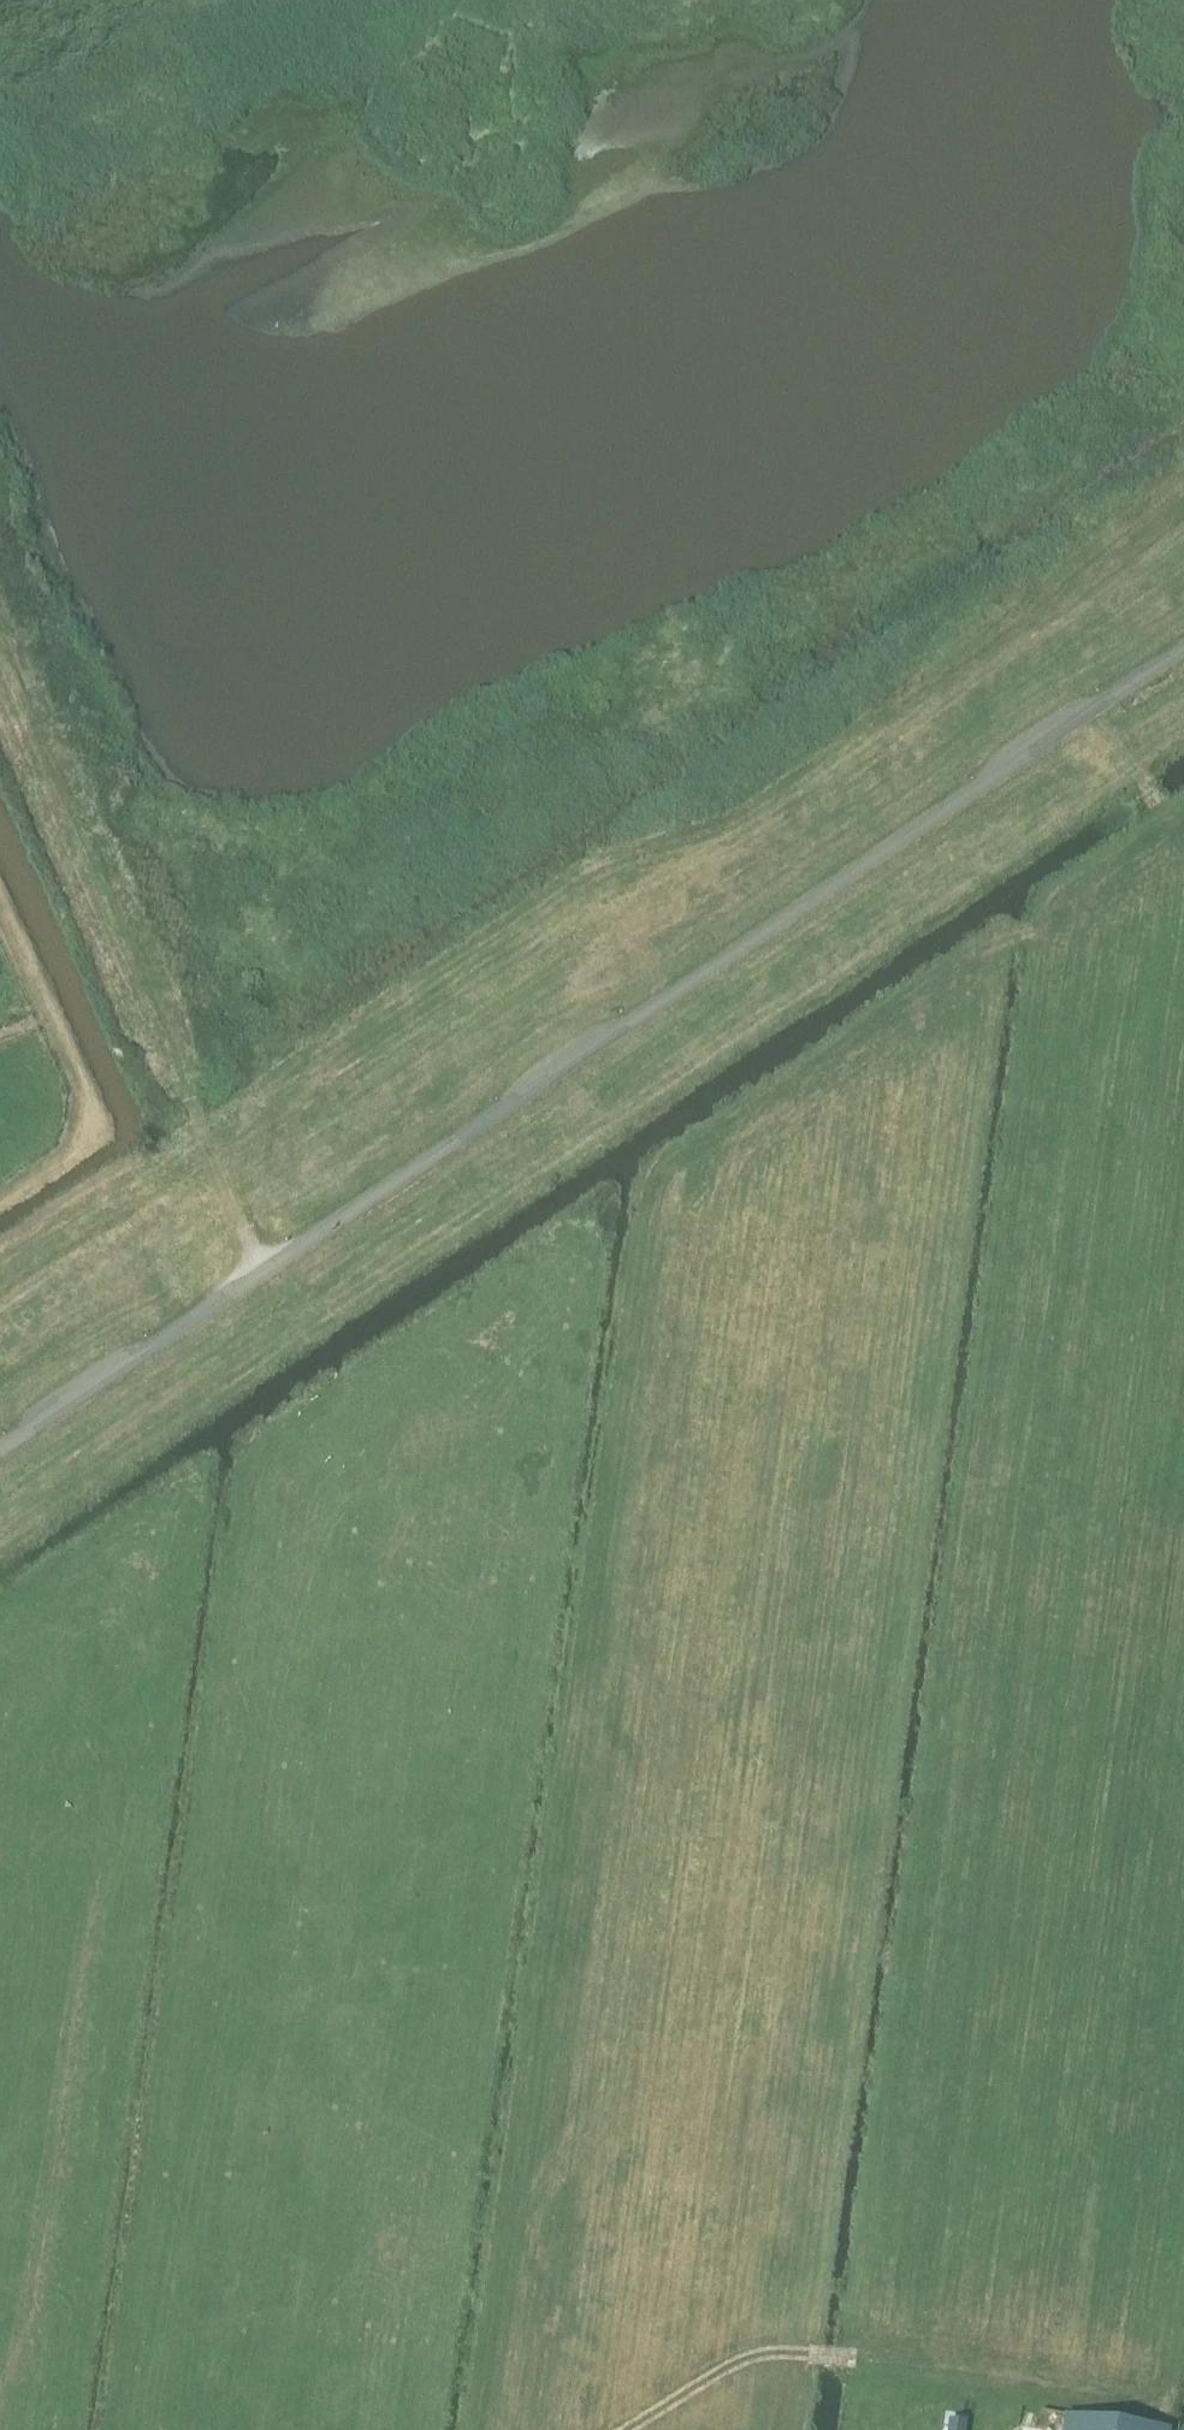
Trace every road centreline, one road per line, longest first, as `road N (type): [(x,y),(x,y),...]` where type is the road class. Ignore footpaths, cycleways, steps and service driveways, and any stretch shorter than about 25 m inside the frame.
road 1 (unclassified): [(0,1451),(1183,648)]
road 2 (track): [(0,655),(265,1271)]
road 3 (track): [(630,2429),(749,2356),(776,2351),(847,2360)]

